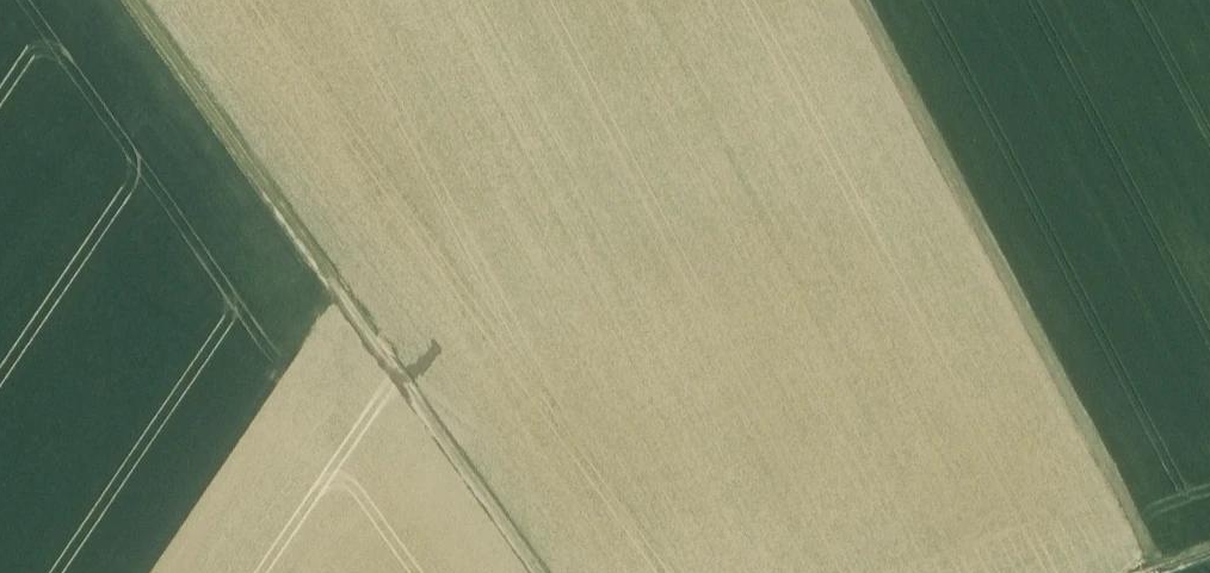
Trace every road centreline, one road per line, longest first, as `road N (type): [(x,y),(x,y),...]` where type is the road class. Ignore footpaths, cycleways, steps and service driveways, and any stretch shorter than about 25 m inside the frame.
road 1 (track): [(539,572),(131,0)]

